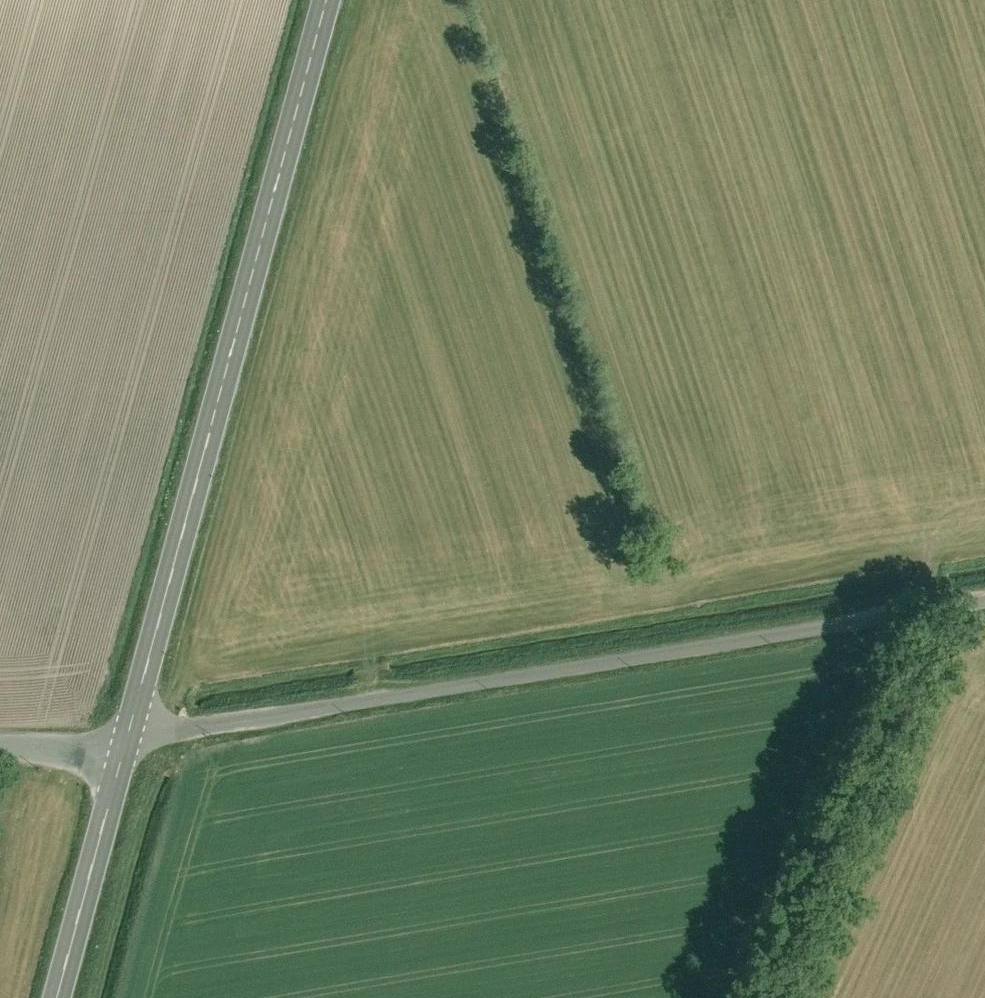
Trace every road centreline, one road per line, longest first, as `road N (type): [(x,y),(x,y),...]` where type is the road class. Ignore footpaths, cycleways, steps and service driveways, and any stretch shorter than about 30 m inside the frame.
road 1 (unclassified): [(984,599),(125,742)]
road 2 (secondary): [(325,0),(125,742)]
road 3 (secondary): [(125,742),(56,997)]
road 4 (unclassified): [(0,748),(125,742)]

